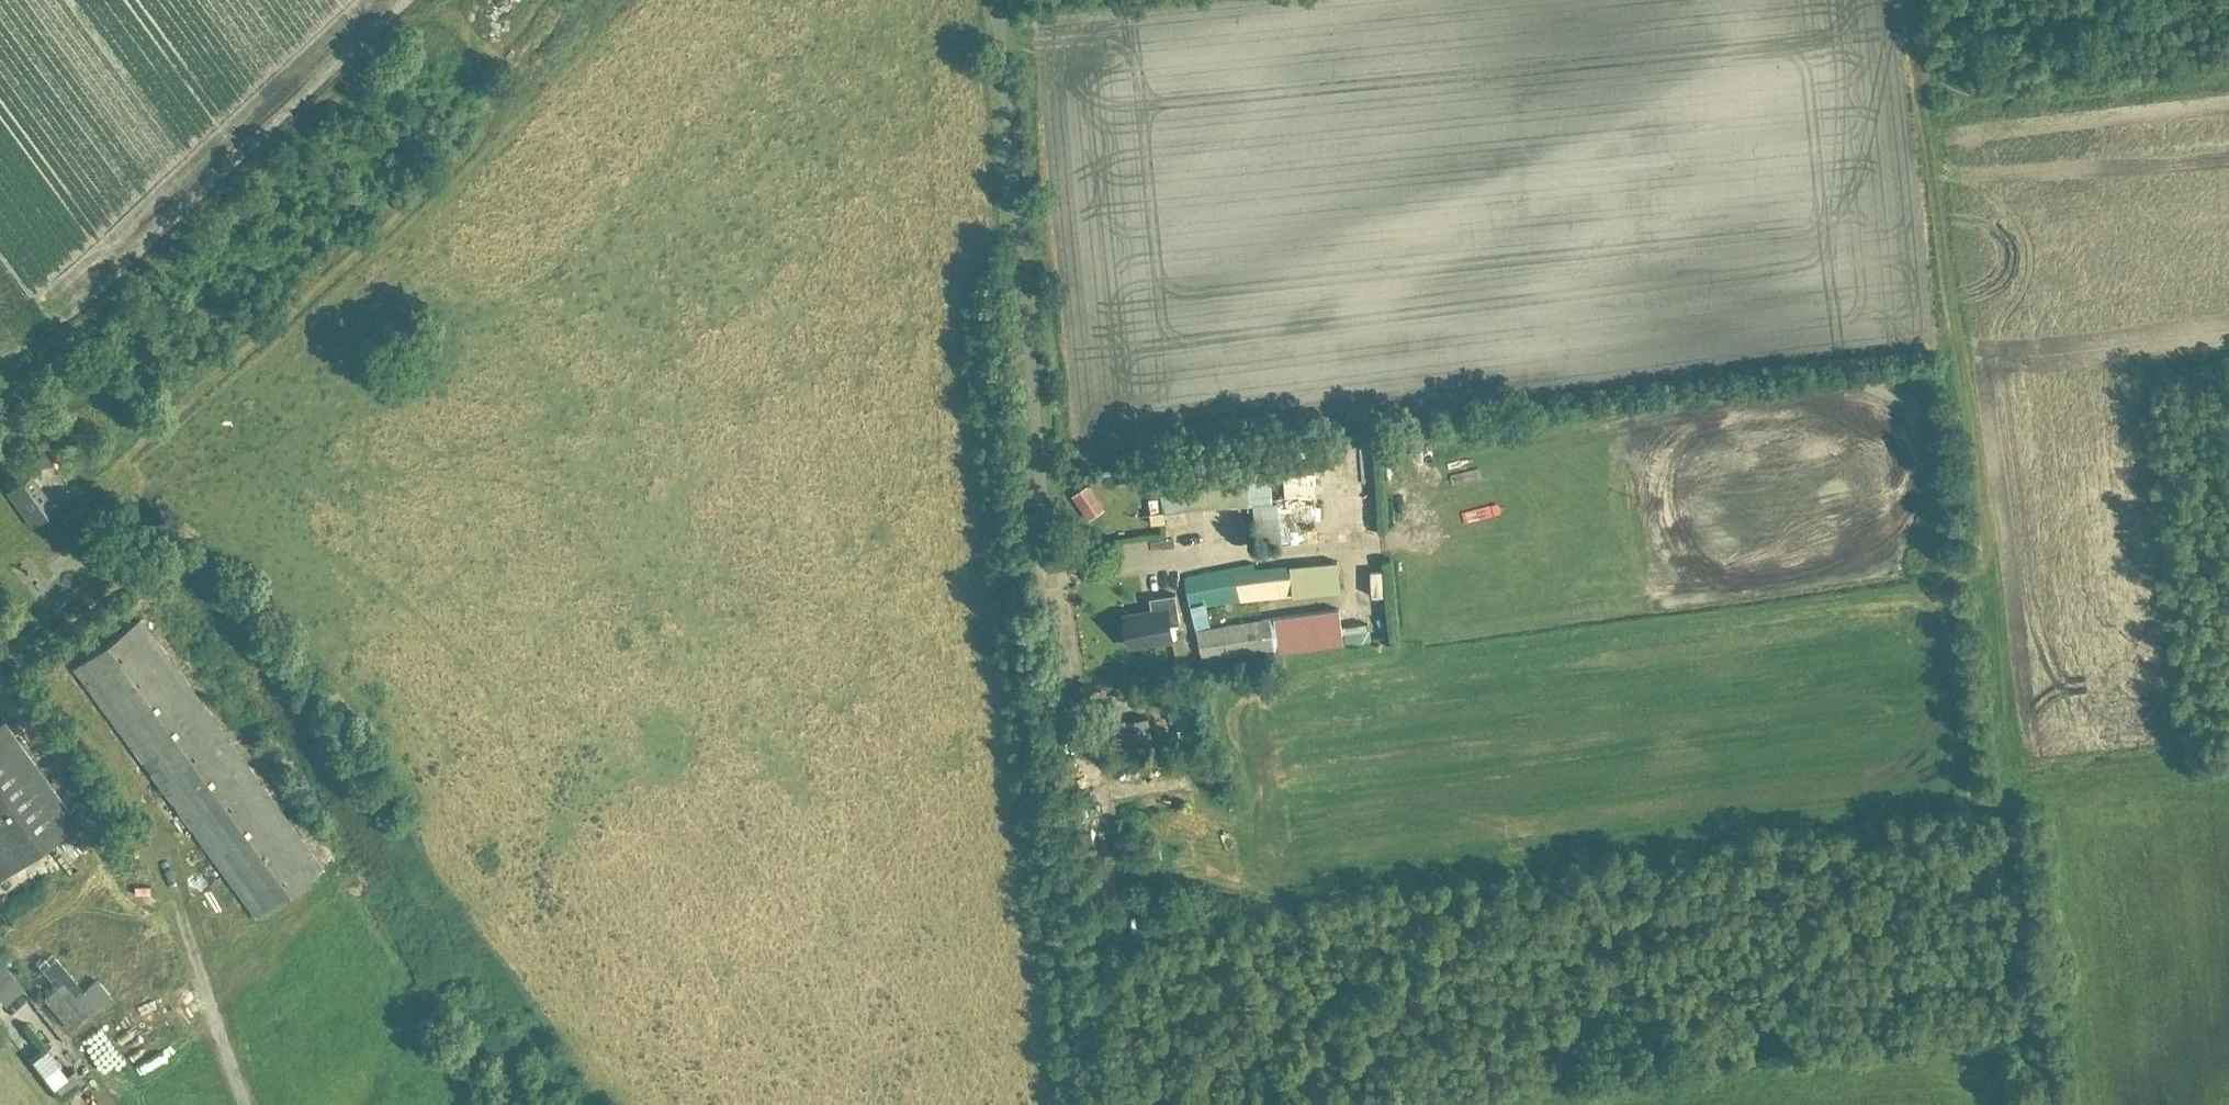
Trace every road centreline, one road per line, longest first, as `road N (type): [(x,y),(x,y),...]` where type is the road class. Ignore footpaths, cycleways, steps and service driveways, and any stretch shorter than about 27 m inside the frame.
road 1 (unclassified): [(996,0),(1046,565),(1072,700)]

